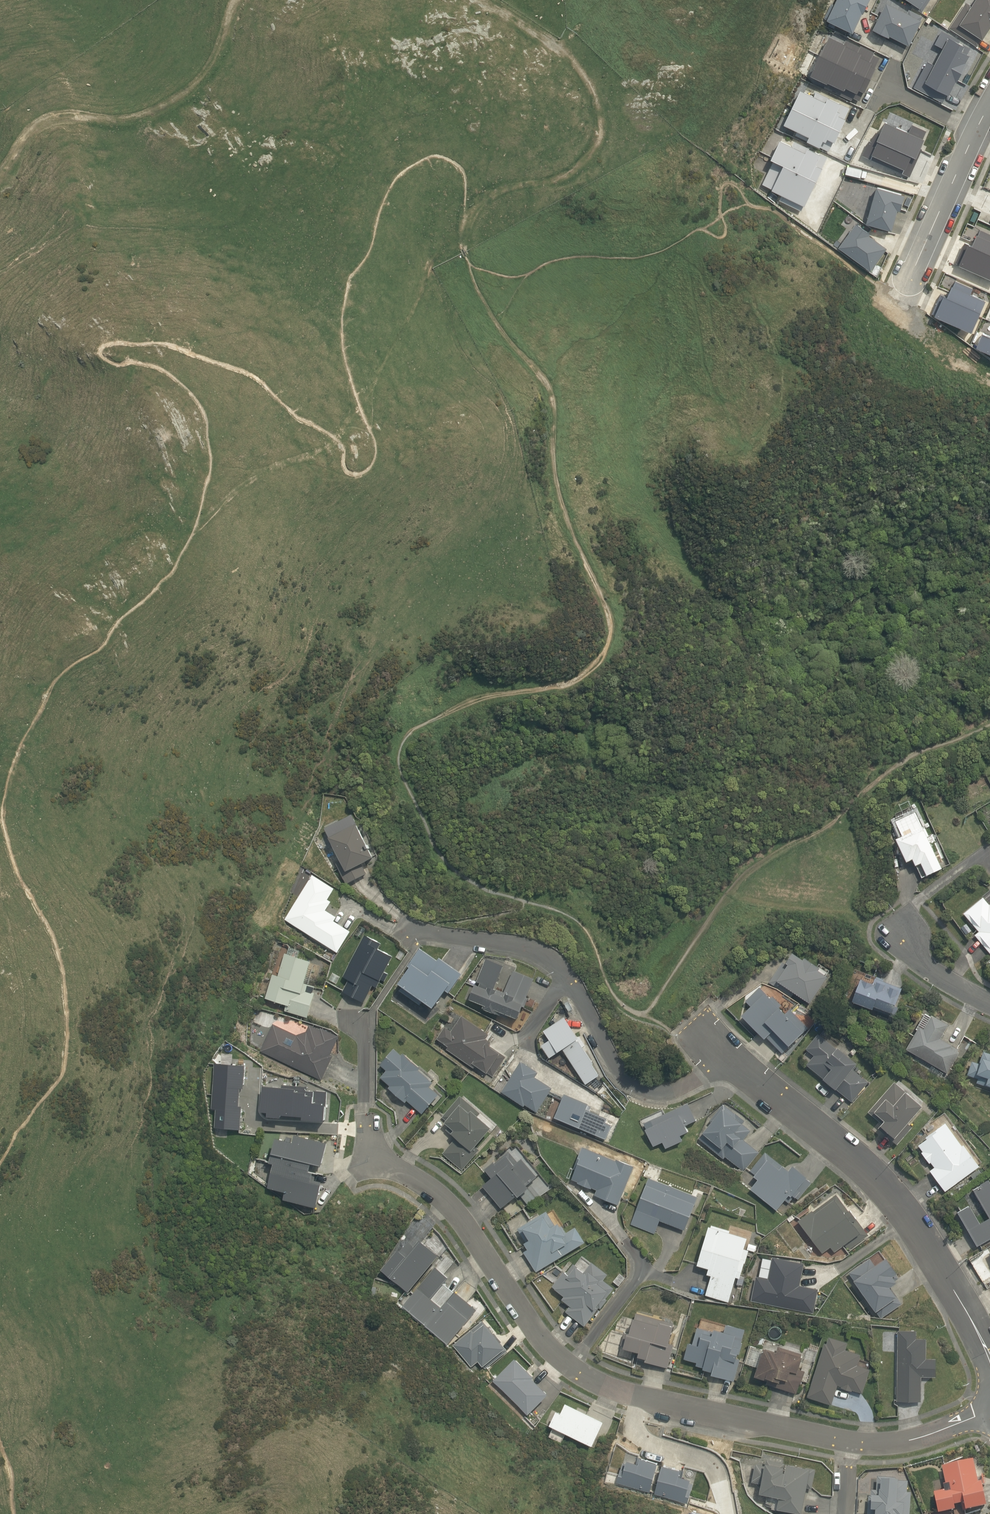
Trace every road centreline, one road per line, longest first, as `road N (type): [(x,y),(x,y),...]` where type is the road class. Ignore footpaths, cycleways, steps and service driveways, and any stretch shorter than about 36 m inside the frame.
road 1 (track): [(989,727),(893,766),(849,812),(761,854),(737,874),(642,1015),(623,1008),(593,946),(556,912),(474,887),(437,849),(398,754),(417,729),(455,707),(584,676),(602,650),(610,608),(574,538),(557,476),(544,374),(483,302),(462,249),(465,222)]
road 2 (residential): [(986,1416),(918,1442),(872,1445),(617,1390),(571,1367),(537,1336),(442,1202),(368,1148)]
road 3 (residential): [(989,1361),(942,1262),(869,1170),(724,1057),(689,1020)]
road 4 (track): [(465,222),(506,189),(583,164),(601,133),(575,61),(474,0)]
road 5 (track): [(237,0),(200,74),(153,110),(55,116),(22,138),(0,172)]
road 6 (track): [(849,812),(858,855),(848,911),(794,911),(725,893)]
road 7 (residential): [(898,301),(958,157),(989,106)]

